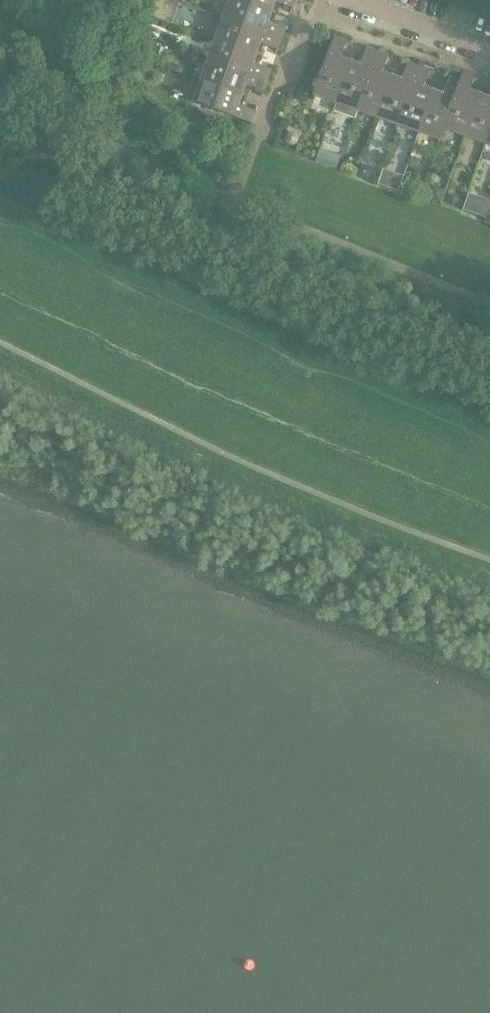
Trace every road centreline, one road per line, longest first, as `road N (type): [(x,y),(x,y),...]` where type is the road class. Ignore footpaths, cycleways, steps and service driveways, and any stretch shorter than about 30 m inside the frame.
road 1 (residential): [(489,49),(353,0)]

